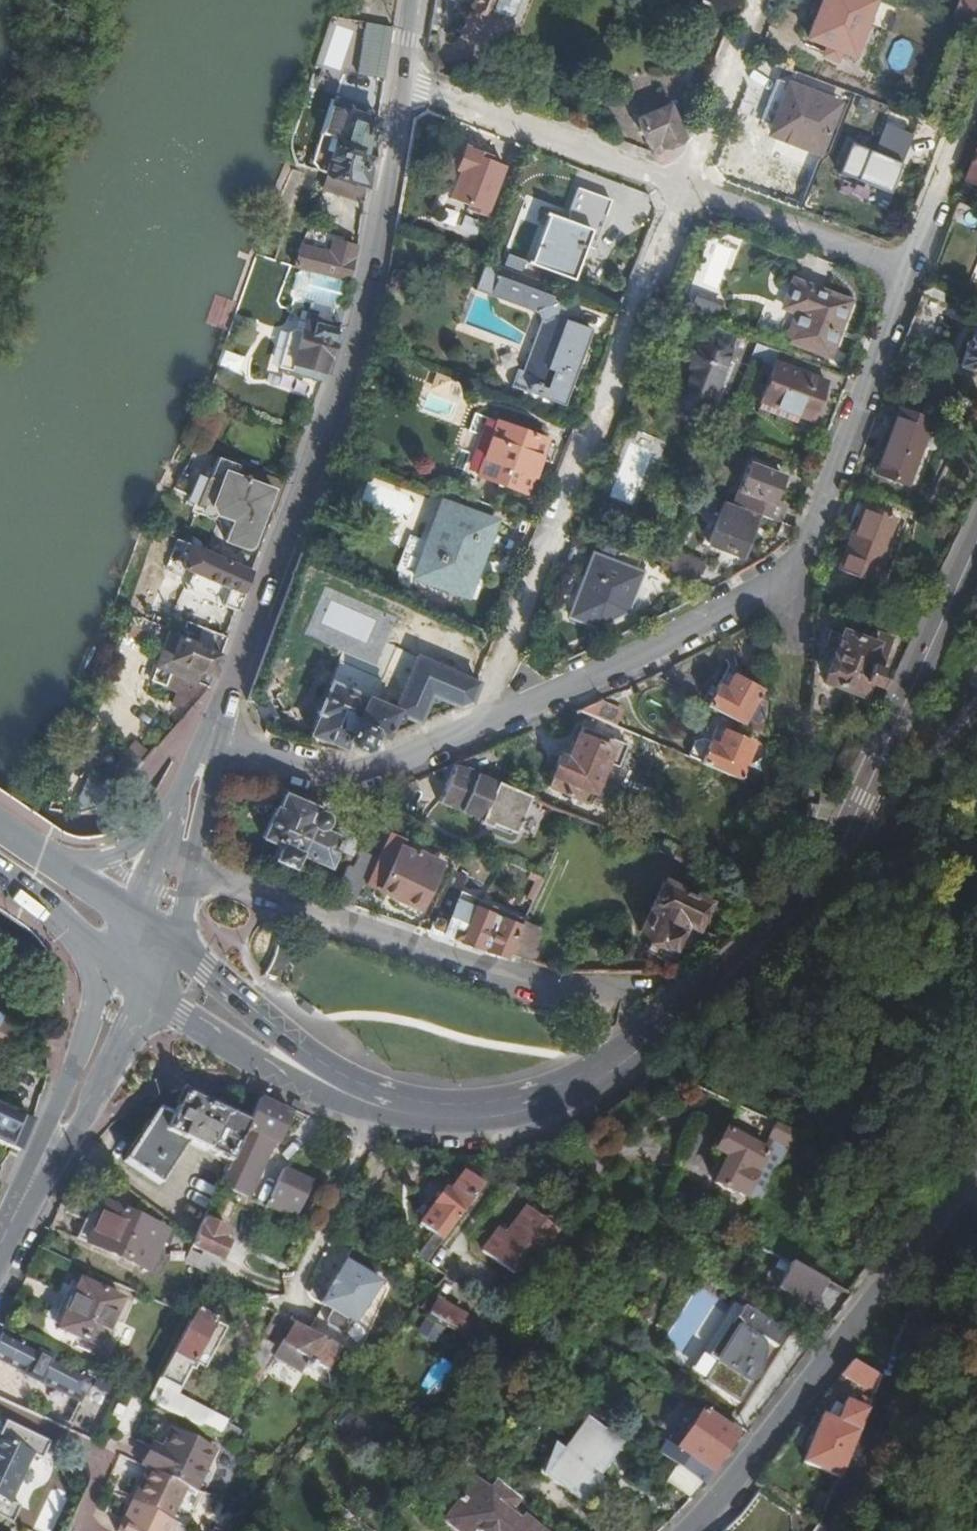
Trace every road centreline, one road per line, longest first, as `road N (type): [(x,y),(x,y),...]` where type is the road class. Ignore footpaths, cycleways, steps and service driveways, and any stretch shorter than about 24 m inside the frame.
road 1 (secondary): [(428,1114),(508,1109),(591,1081),(681,1016),(785,922),(856,809),(947,618)]
road 2 (tertiary): [(213,735),(355,350),(402,81)]
road 3 (residential): [(484,726),(792,567),(914,275)]
road 4 (residential): [(484,726),(685,190)]
road 5 (residential): [(605,1000),(513,979),(178,860)]
road 6 (tertiary): [(701,1530),(741,1493),(959,1189)]
road 7 (residential): [(829,1530),(964,1212),(959,1189)]
road 8 (secondary): [(139,952),(183,1012),(267,1066),(379,1114),(428,1114)]
road 9 (secondary): [(428,1114),(356,1082),(205,972),(139,952)]
road 10 (secondary): [(0,1250),(139,952)]
road 11 (residential): [(402,81),(685,190)]
road 12 (residential): [(213,735),(269,766),(337,772),(426,756),(484,726)]
road 13 (residential): [(685,190),(914,275)]
road 14 (residential): [(685,190),(755,0)]
road 15 (residential): [(914,275),(976,103)]
road 16 (secondary): [(193,806),(112,861),(72,867),(44,858)]
road 17 (secondary): [(0,875),(139,952)]
road 18 (secondary): [(139,952),(44,858)]

